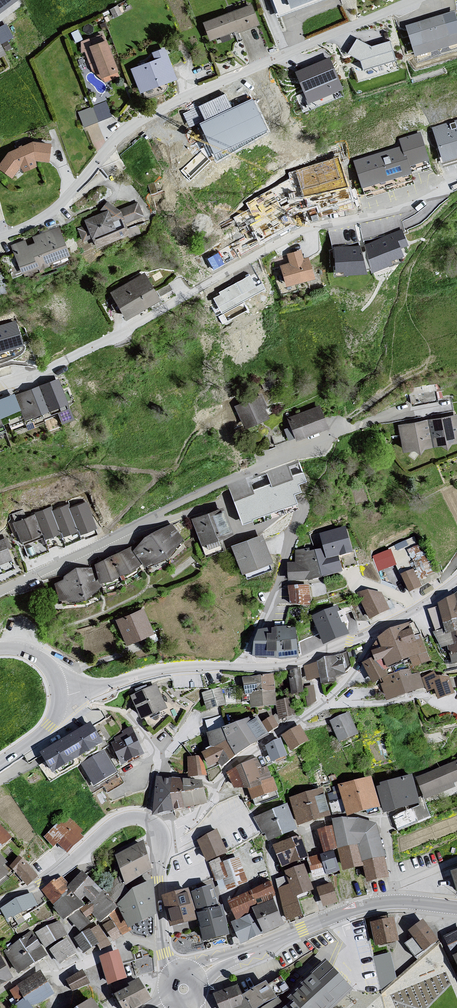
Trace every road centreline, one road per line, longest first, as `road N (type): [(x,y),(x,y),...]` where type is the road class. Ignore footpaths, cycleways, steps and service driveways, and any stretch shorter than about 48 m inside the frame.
road 1 (residential): [(0,387),(98,347),(312,230),(456,188)]
road 2 (residential): [(418,0),(126,129),(65,201),(0,238)]
road 3 (residential): [(58,699),(196,667),(283,665),(377,632)]
road 4 (residential): [(158,843),(214,809),(224,773),(338,689),(377,632)]
road 5 (tertiary): [(234,956),(364,906),(456,908)]
road 6 (tertiary): [(0,907),(42,886),(114,825),(143,821),(158,843)]
road 7 (residential): [(0,592),(154,519)]
road 8 (tertiary): [(158,843),(161,942),(173,970)]

